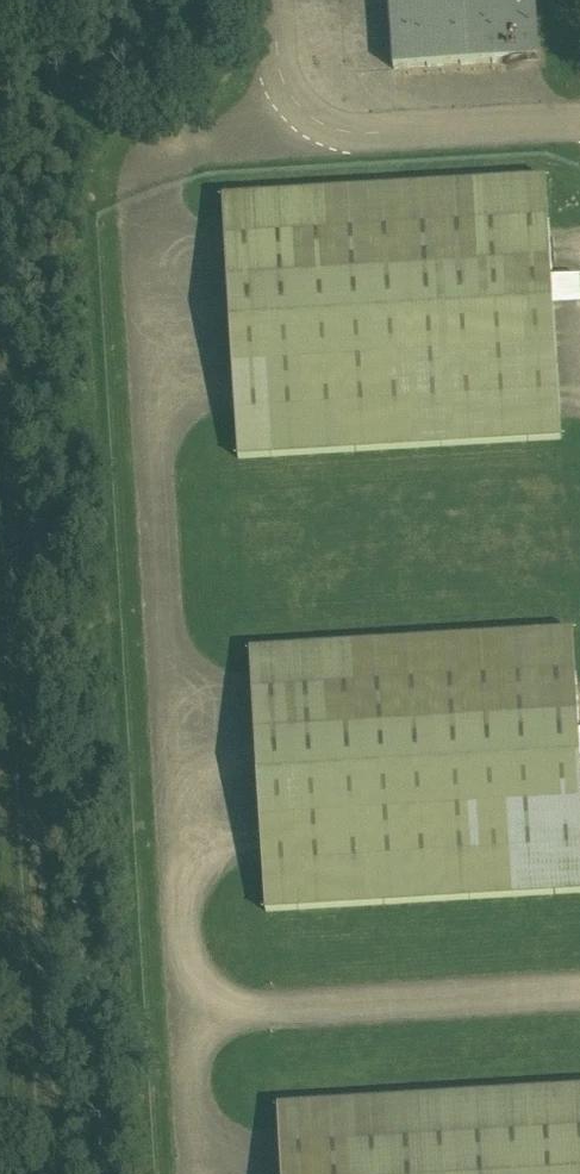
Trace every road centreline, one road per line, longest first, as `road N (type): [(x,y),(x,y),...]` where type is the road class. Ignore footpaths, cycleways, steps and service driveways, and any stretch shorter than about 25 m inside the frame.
road 1 (unclassified): [(185,1013),(579,995)]

